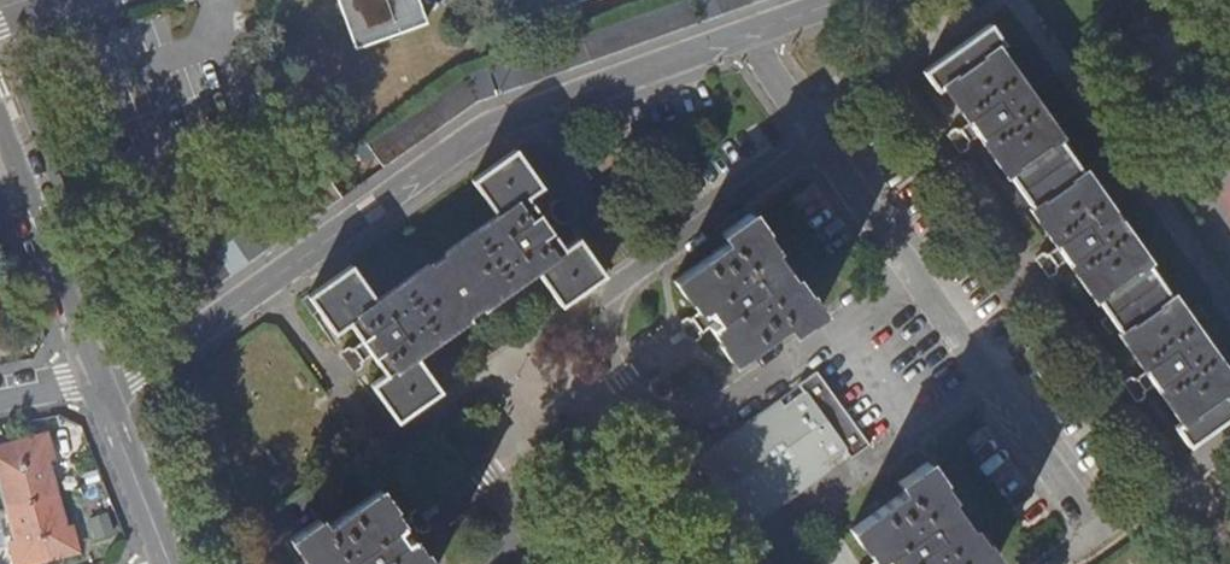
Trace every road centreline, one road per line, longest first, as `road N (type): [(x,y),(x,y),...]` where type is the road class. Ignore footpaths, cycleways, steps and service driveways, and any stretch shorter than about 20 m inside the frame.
road 1 (residential): [(100,377),(142,368),(487,130),(760,35)]
road 2 (residential): [(827,135),(607,293),(597,330),(604,368),(628,404),(663,420),(715,411),(918,274)]
road 3 (residential): [(224,563),(382,449),(415,441),(463,451),(493,476),(513,519),(507,563)]
road 4 (residential): [(918,274),(1102,530)]
road 5 (residential): [(100,377),(0,117)]
road 6 (residential): [(175,563),(100,377)]
road 7 (residential): [(827,135),(918,274)]
road 8 (residential): [(760,35),(827,135)]

